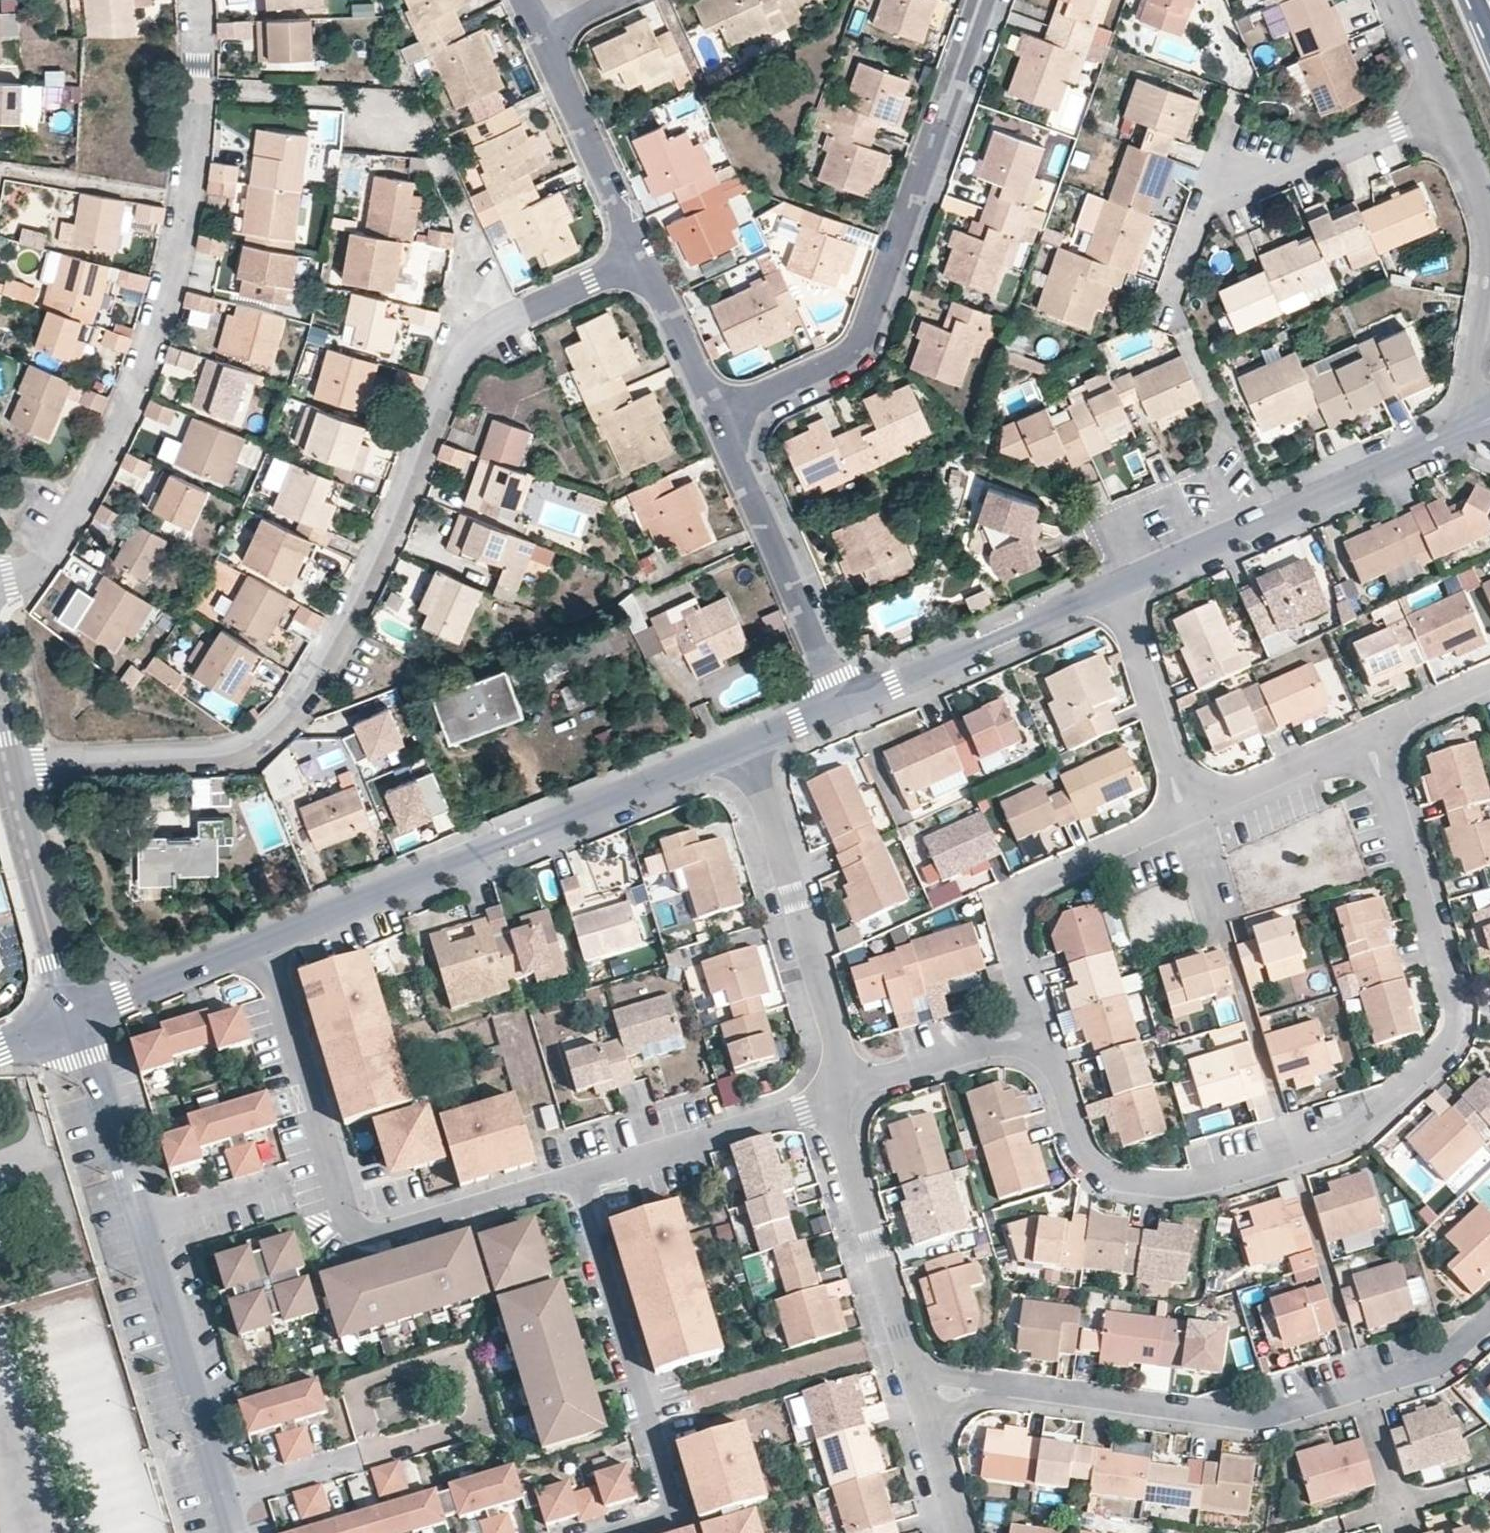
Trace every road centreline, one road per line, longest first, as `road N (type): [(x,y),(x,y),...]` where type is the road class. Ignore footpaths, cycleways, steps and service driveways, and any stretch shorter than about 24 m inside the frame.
road 1 (residential): [(642,261),(511,315),(465,350),(317,681),(255,740),(224,754),(5,765)]
road 2 (residential): [(1041,1038),(1081,1154),(1112,1178),(1232,1171),(1366,1124),(1425,1065),(1445,1016),(1367,730)]
road 3 (residential): [(0,595),(79,492),(127,406),(177,235),(199,116),(197,0)]
road 4 (residential): [(917,1389),(957,1387),(1257,1421),(1424,1371),(1489,1314)]
road 5 (residential): [(230,1532),(75,1022)]
road 6 (residential): [(262,943),(750,750)]
road 7 (residential): [(713,406),(839,362),(863,332),(977,0)]
road 8 (residential): [(262,943),(348,1211),(363,1226),(387,1227),(567,1173)]
road 9 (residential): [(567,1173),(670,1493),(657,1519),(613,1532)]
road 10 (residential): [(1115,586),(1487,417)]
road 11 (residential): [(1447,109),(1305,161),(1222,167),(1166,310)]
road 12 (residential): [(750,750),(832,1031),(841,1096)]
road 13 (residential): [(1185,820),(1019,896),(1012,933),(1041,1038)]
road 14 (residential): [(713,406),(836,709)]
road 15 (residential): [(836,709),(1115,586)]
road 16 (residential): [(841,1096),(917,1389)]
road 17 (residential): [(567,1173),(841,1096)]
road 18 (residential): [(5,765),(75,1022)]
road 19 (residential): [(535,27),(642,261)]
road 20 (residential): [(1185,820),(1115,586)]
road 21 (residential): [(841,1096),(1041,1038)]
road 22 (residential): [(1367,730),(1185,820)]
road 23 (residential): [(75,1022),(262,943)]
road 24 (residential): [(642,261),(713,406)]
road 25 (residential): [(917,1389),(963,1532)]
road 26 (residential): [(1489,676),(1367,730)]
road 27 (residential): [(1489,288),(1487,417)]
road 28 (residential): [(1447,109),(1489,226)]

